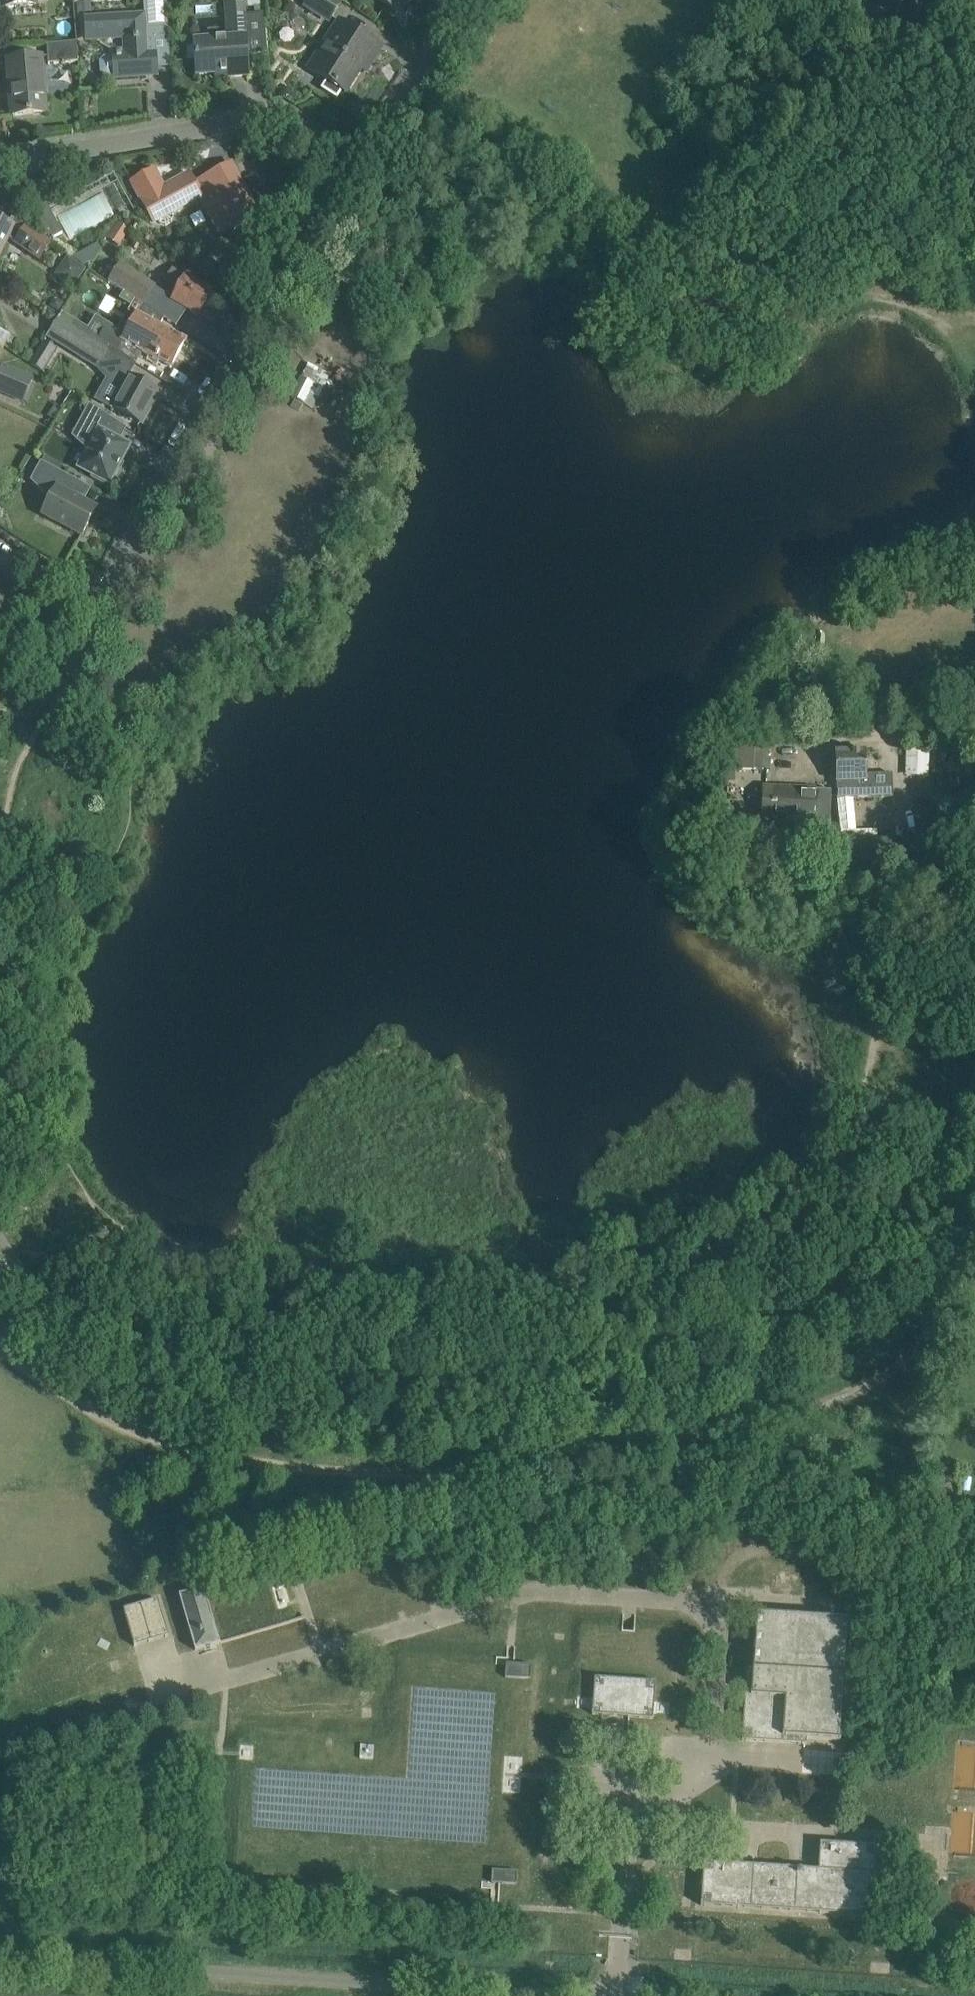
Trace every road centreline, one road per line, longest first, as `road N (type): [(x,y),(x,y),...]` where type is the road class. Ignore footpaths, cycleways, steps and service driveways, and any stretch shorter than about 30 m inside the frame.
road 1 (track): [(0,1340),(49,1376),(111,1404),(243,1448),(581,1453),(705,1426),(863,1366),(914,1334),(944,1301),(974,1241)]
road 2 (unclassified): [(553,1995),(0,1957)]
road 3 (residential): [(82,628),(200,412),(359,162)]
road 4 (residential): [(359,162),(287,119),(260,118),(0,160)]
road 5 (residential): [(359,162),(467,0)]

